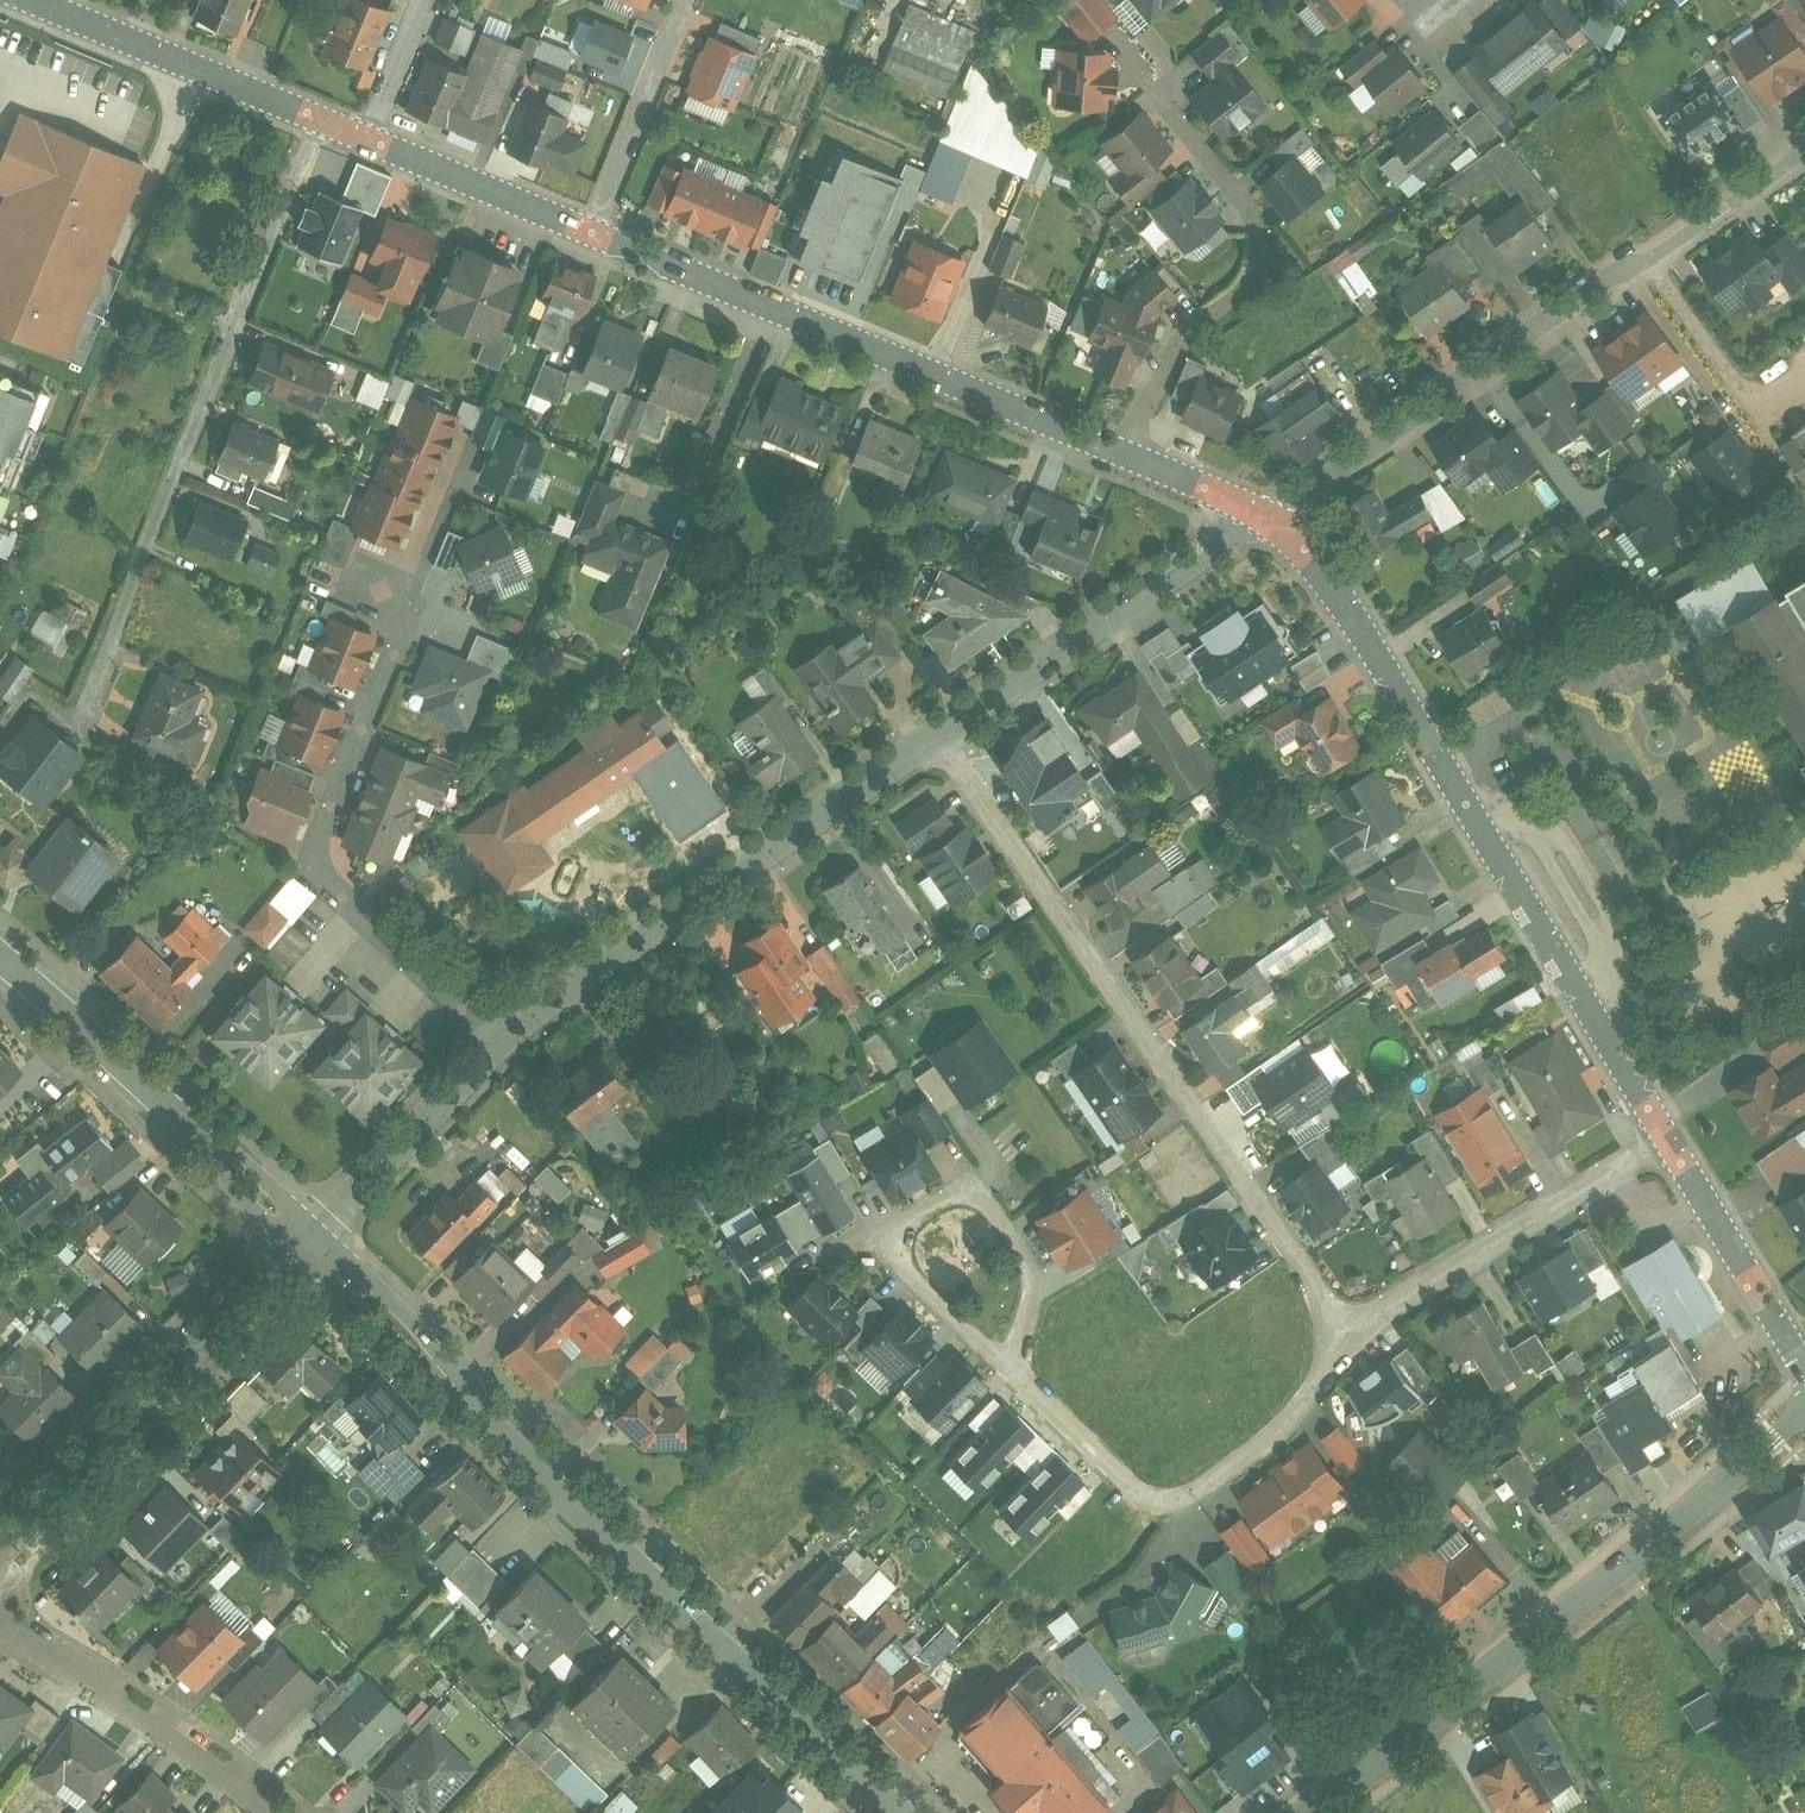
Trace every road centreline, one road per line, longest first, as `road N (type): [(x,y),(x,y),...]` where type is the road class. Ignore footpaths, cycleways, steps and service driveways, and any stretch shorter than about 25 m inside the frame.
road 1 (secondary): [(304,1236),(908,1812)]
road 2 (residential): [(1265,513),(1310,545),(1667,1143)]
road 3 (residential): [(1341,1331),(936,737)]
road 4 (residential): [(498,1047),(322,874),(317,851),(468,462)]
road 5 (residential): [(1804,142),(1265,513)]
road 6 (tertiary): [(1804,1410),(1623,1569),(1307,1812)]
road 7 (residential): [(590,233),(1131,456)]
road 8 (residential): [(320,116),(112,655)]
road 9 (residential): [(936,737),(498,1047)]
road 10 (residential): [(1341,1331),(1289,1423),(1195,1494),(1168,1501),(1137,1494),(1014,1367)]
road 11 (residential): [(0,1552),(141,1394),(304,1236)]
road 12 (residential): [(1131,456),(1184,335),(1253,289),(1268,258),(1261,227),(1172,107)]
road 13 (secondary): [(0,957),(304,1236)]
road 14 (residential): [(1265,513),(936,737)]
road 15 (residential): [(1014,1367),(890,1261),(890,1232),(947,1196),(986,1205),(1034,1274)]
road 16 (residential): [(1667,1143),(1341,1331)]
road 17 (residential): [(0,1622),(117,1689),(280,1812)]
road 18 (residential): [(31,0),(320,116)]
road 19 (residential): [(304,1236),(498,1047)]
road 20 (residential): [(1667,1143),(1804,1361)]
road 21 (residential): [(590,233),(687,0)]
road 22 (residential): [(366,136),(590,233)]
road 23 (residential): [(366,136),(422,0)]
road 24 (residential): [(1131,456),(1265,513)]

